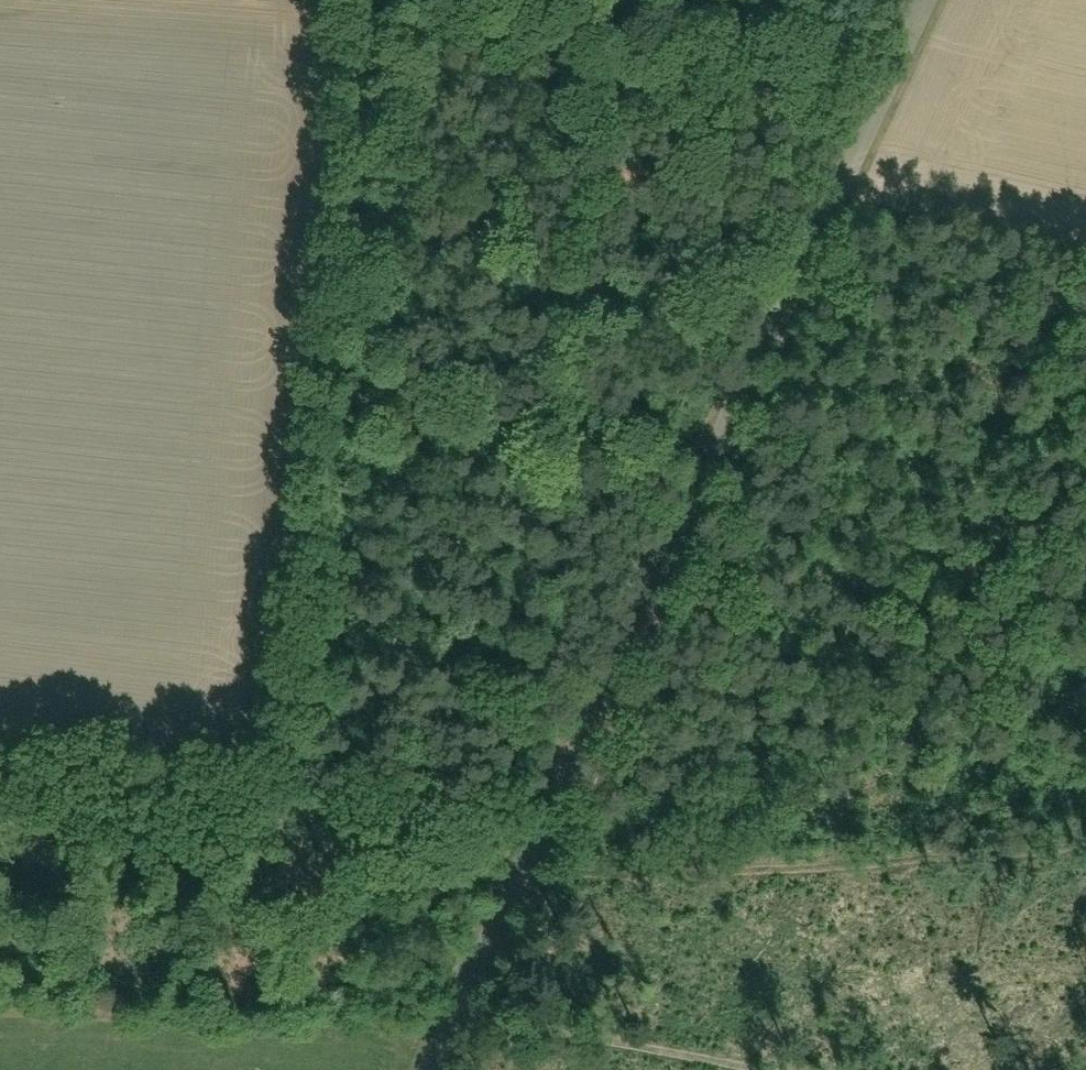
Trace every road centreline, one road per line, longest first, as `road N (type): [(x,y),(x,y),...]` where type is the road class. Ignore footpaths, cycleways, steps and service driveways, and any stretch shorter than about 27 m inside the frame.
road 1 (unclassified): [(922,0),(428,1069)]
road 2 (track): [(449,1024),(743,1069)]

